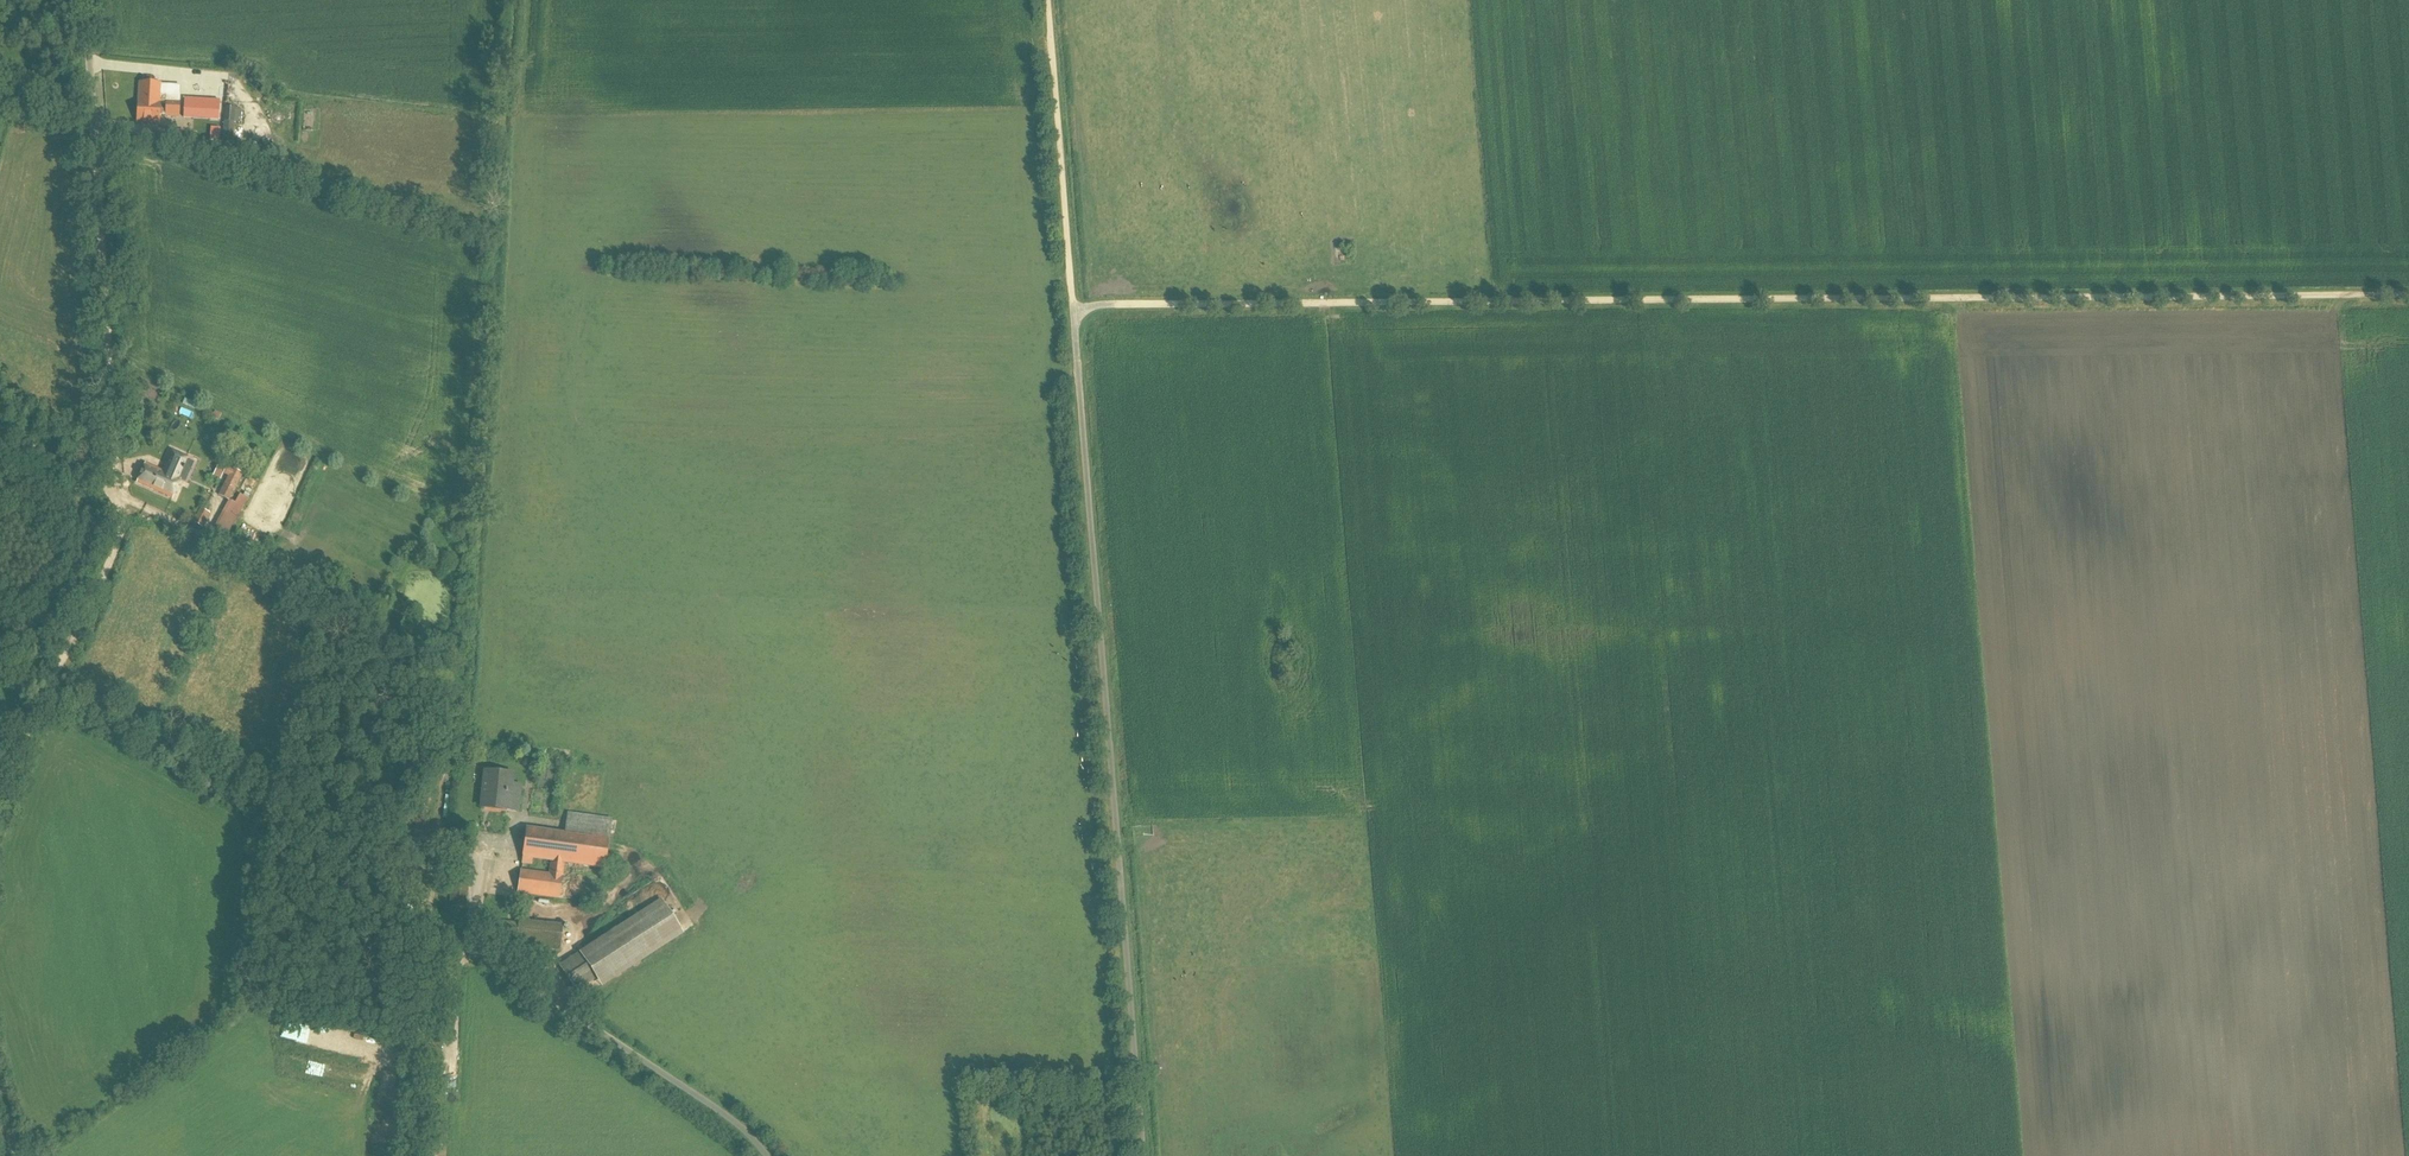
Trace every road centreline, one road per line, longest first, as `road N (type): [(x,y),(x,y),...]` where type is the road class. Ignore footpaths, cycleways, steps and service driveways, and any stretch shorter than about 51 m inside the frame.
road 1 (track): [(2408,295),(1076,312),(1048,0)]
road 2 (track): [(413,1155),(445,656),(117,491)]
road 3 (unclassified): [(1076,312),(1147,1155)]
road 4 (unclassified): [(84,0),(117,491)]
road 5 (track): [(117,491),(114,535),(82,621),(0,789)]
road 6 (unclassified): [(764,1155),(745,1129),(570,995)]

